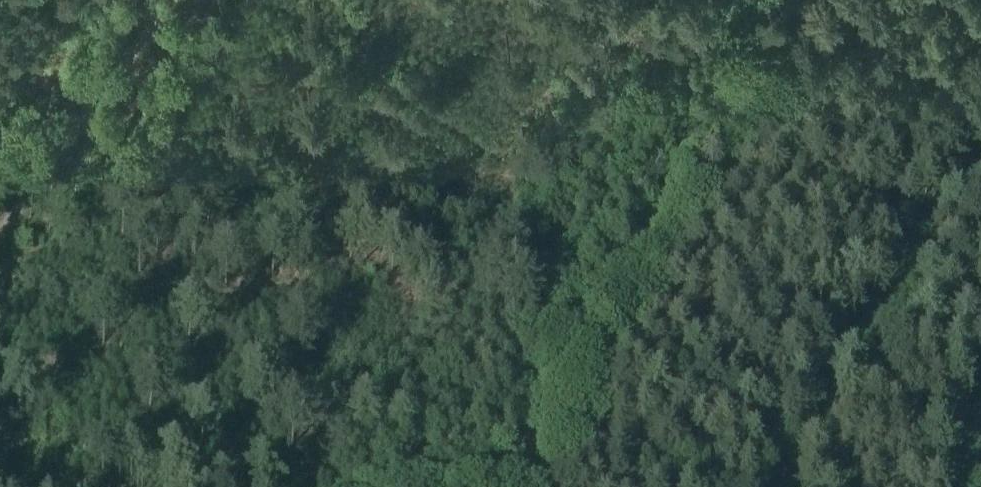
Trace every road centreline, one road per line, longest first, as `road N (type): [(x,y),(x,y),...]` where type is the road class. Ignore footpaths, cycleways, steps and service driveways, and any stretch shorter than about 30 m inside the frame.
road 1 (track): [(512,486),(791,0)]
road 2 (track): [(185,0),(0,240)]

